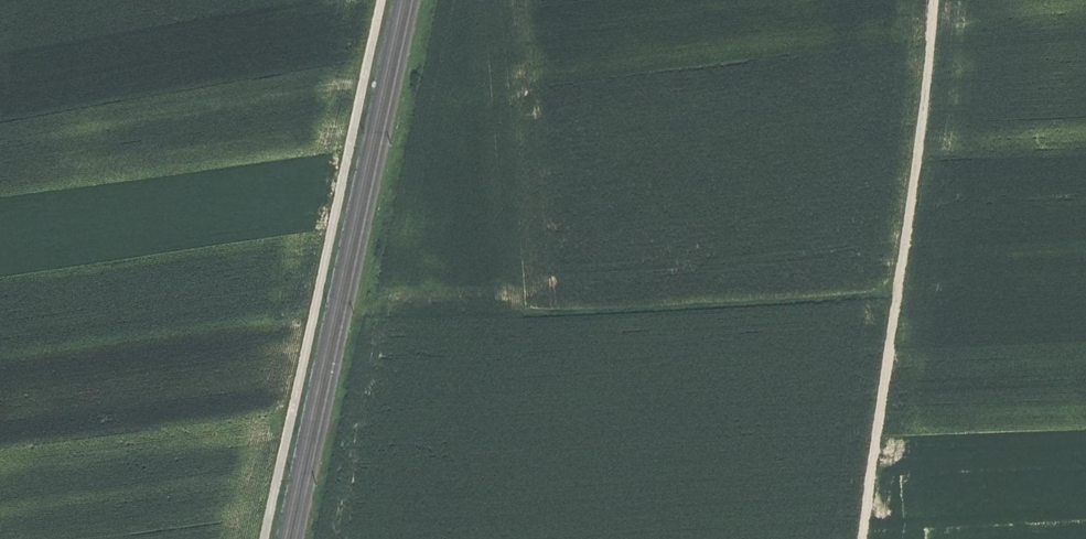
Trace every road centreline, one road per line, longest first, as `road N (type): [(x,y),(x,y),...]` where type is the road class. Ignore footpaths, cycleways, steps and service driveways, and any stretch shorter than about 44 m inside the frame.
road 1 (unclassified): [(265,538),(382,0)]
road 2 (track): [(865,538),(935,0)]

